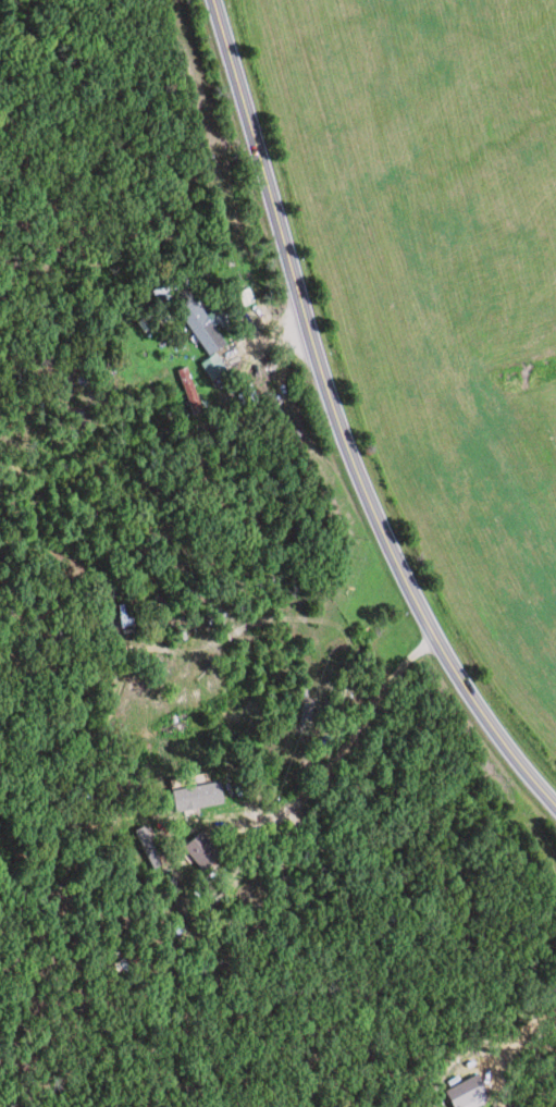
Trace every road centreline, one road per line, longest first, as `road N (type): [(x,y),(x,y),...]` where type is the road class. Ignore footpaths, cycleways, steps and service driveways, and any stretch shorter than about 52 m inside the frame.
road 1 (secondary): [(555,807),(512,764),(430,630),(355,477),(212,0)]

